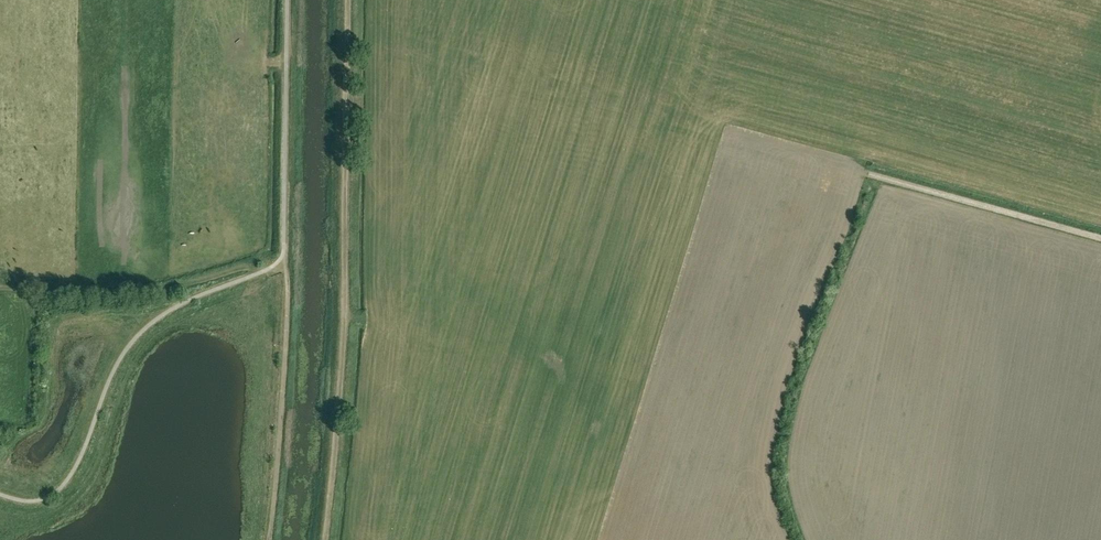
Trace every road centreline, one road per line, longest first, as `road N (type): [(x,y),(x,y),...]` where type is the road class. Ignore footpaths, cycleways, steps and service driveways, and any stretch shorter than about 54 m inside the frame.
road 1 (track): [(0,287),(128,292),(280,261)]
road 2 (track): [(269,539),(288,313),(280,261)]

